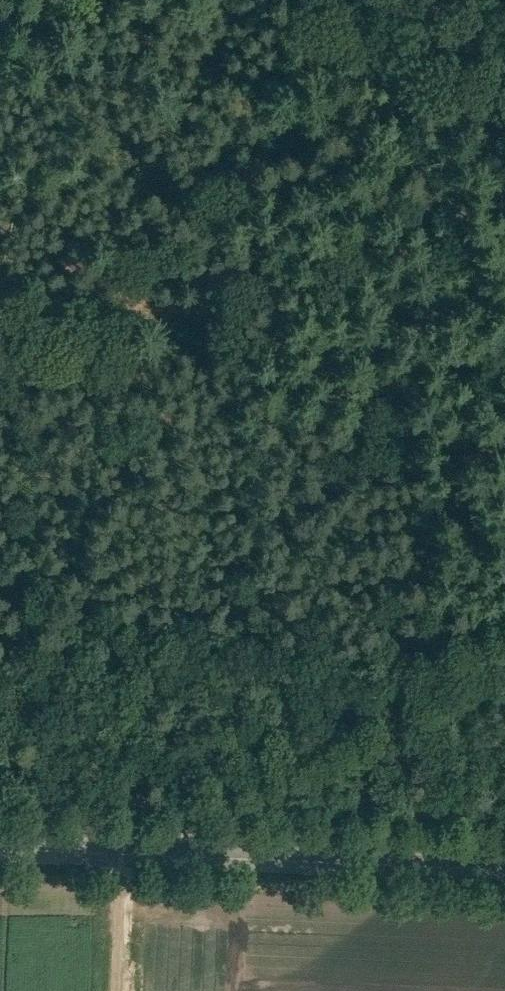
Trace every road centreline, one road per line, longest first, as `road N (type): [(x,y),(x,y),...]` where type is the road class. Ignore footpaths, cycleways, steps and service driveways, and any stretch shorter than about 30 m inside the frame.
road 1 (track): [(0,421),(504,438)]
road 2 (tertiary): [(504,871),(0,858)]
road 3 (track): [(120,801),(120,990)]
road 4 (track): [(384,0),(504,61)]

